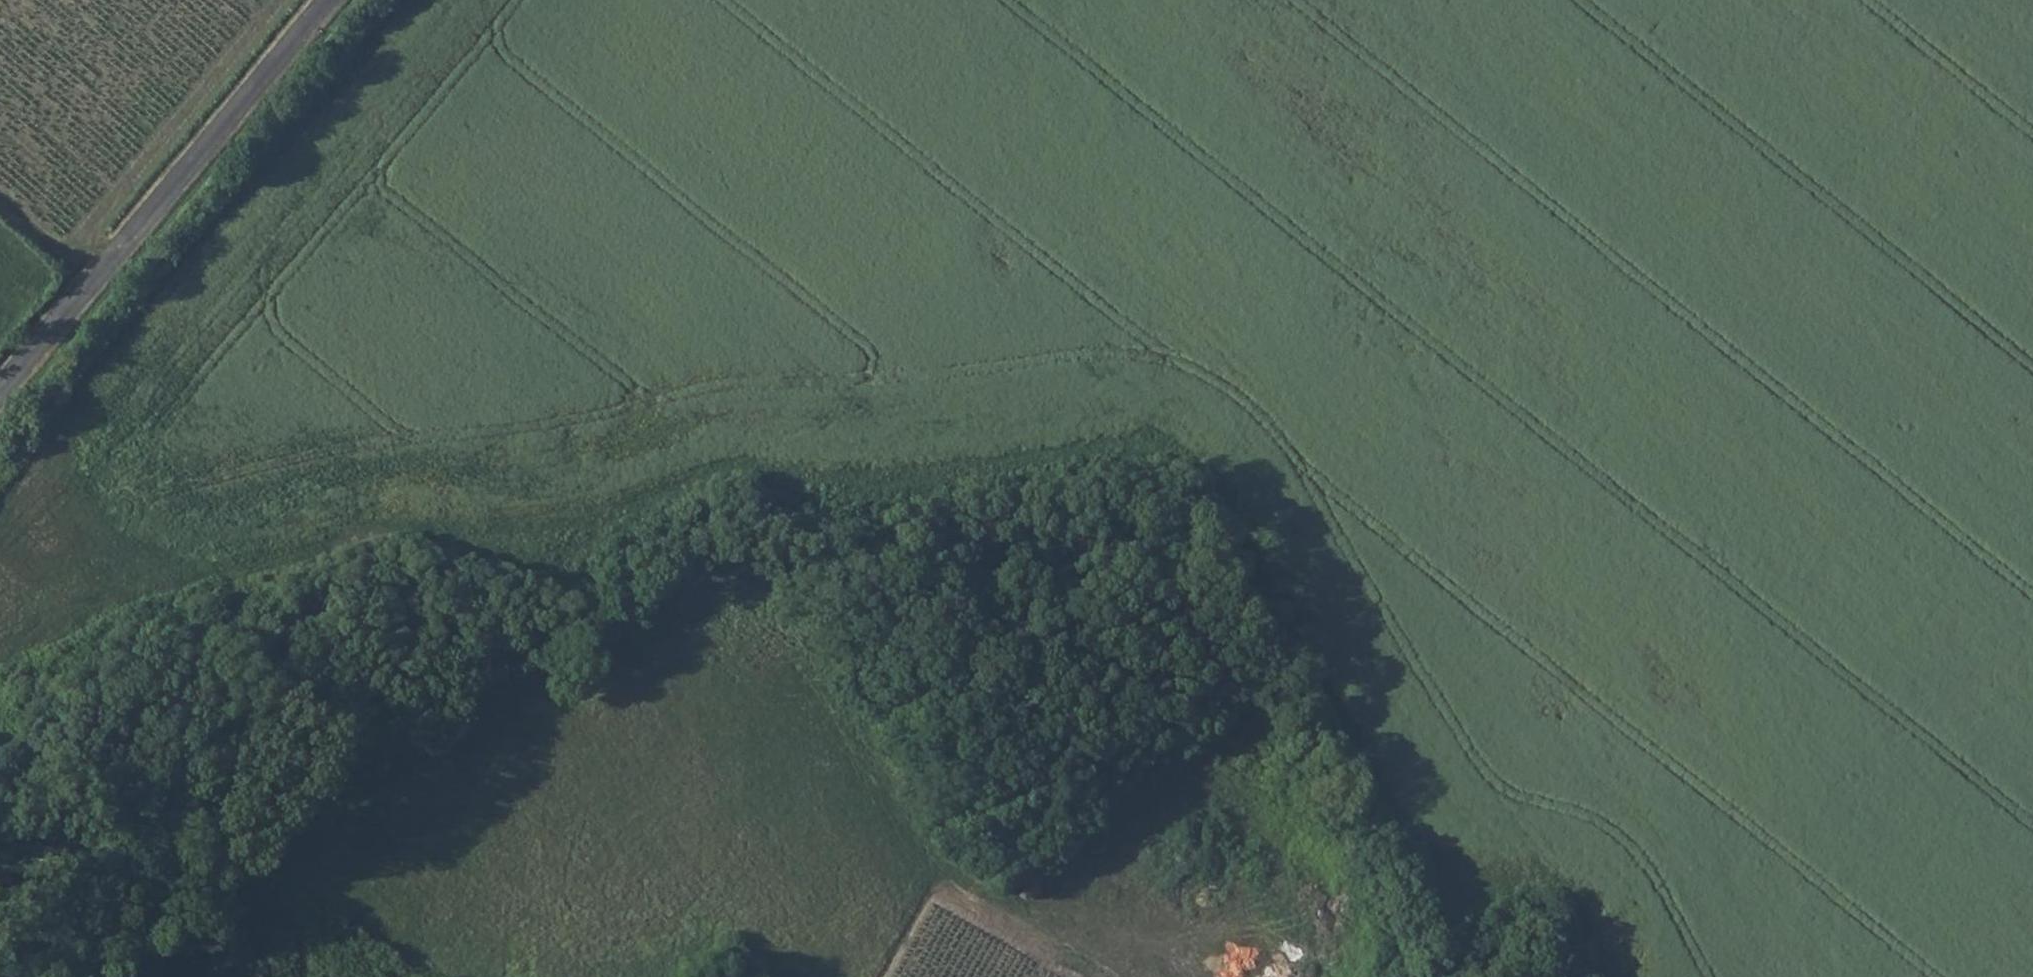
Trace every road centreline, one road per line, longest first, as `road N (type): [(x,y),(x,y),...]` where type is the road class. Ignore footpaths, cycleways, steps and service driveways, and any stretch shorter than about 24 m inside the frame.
road 1 (unclassified): [(0,398),(334,0)]
road 2 (track): [(1870,0),(1521,171)]
road 3 (track): [(1069,976),(944,905)]

